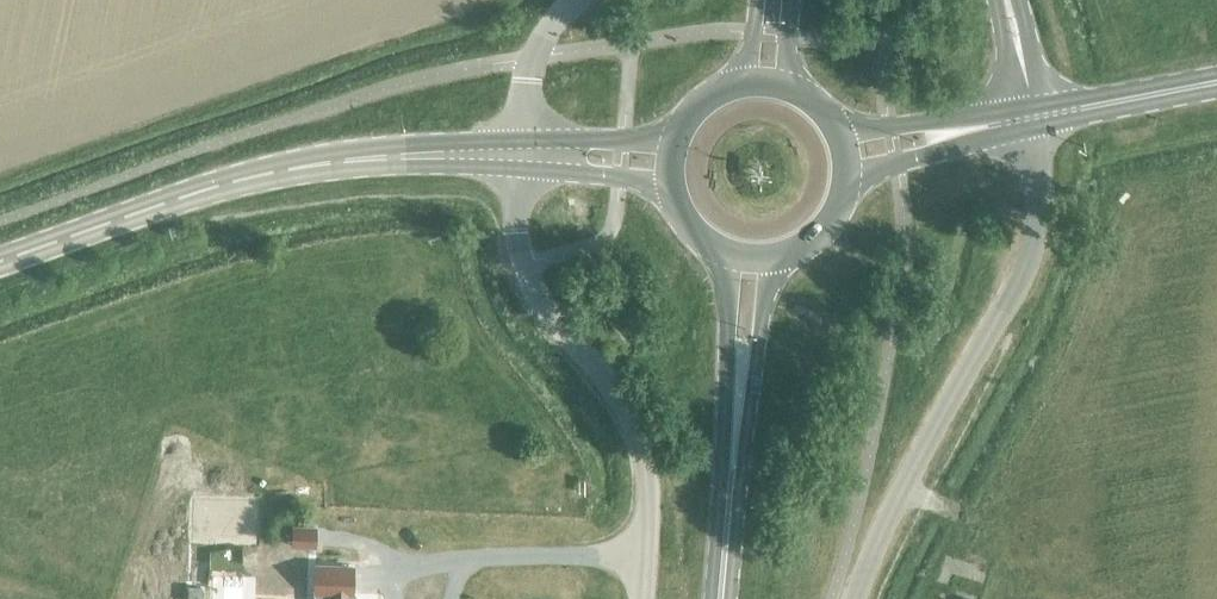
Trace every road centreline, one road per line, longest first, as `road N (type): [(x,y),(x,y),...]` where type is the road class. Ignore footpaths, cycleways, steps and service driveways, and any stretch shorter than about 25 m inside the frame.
road 1 (secondary): [(0,265),(307,169),(521,157)]
road 2 (unclassified): [(855,598),(915,462),(1025,267),(1037,218),(1032,117)]
road 3 (unclassified): [(642,598),(644,453),(609,383),(539,306),(523,271),(521,157)]
road 4 (secondary): [(850,189),(894,163),(1032,117)]
road 5 (secondary): [(1032,117),(840,135)]
road 6 (secondary): [(1216,83),(1032,117)]
road 7 (secondary): [(721,256),(735,431)]
road 8 (secondary): [(735,431),(776,264)]
road 9 (unclassified): [(521,157),(532,59),(575,0)]
road 10 (secondary): [(720,598),(735,431)]
road 11 (secondary): [(683,136),(521,157)]
road 12 (secondary): [(521,157),(675,196)]
road 13 (unclassified): [(1032,117),(1006,0)]

